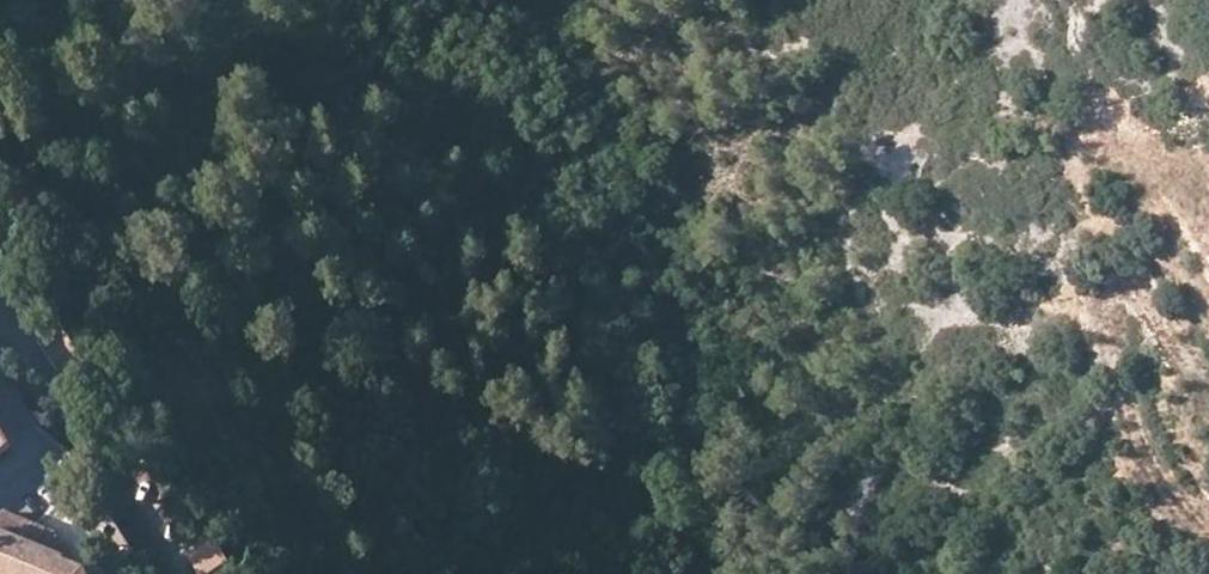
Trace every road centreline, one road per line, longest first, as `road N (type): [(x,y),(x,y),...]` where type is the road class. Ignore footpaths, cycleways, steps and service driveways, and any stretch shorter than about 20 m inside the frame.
road 1 (residential): [(167,573),(121,506),(42,447),(0,374)]

